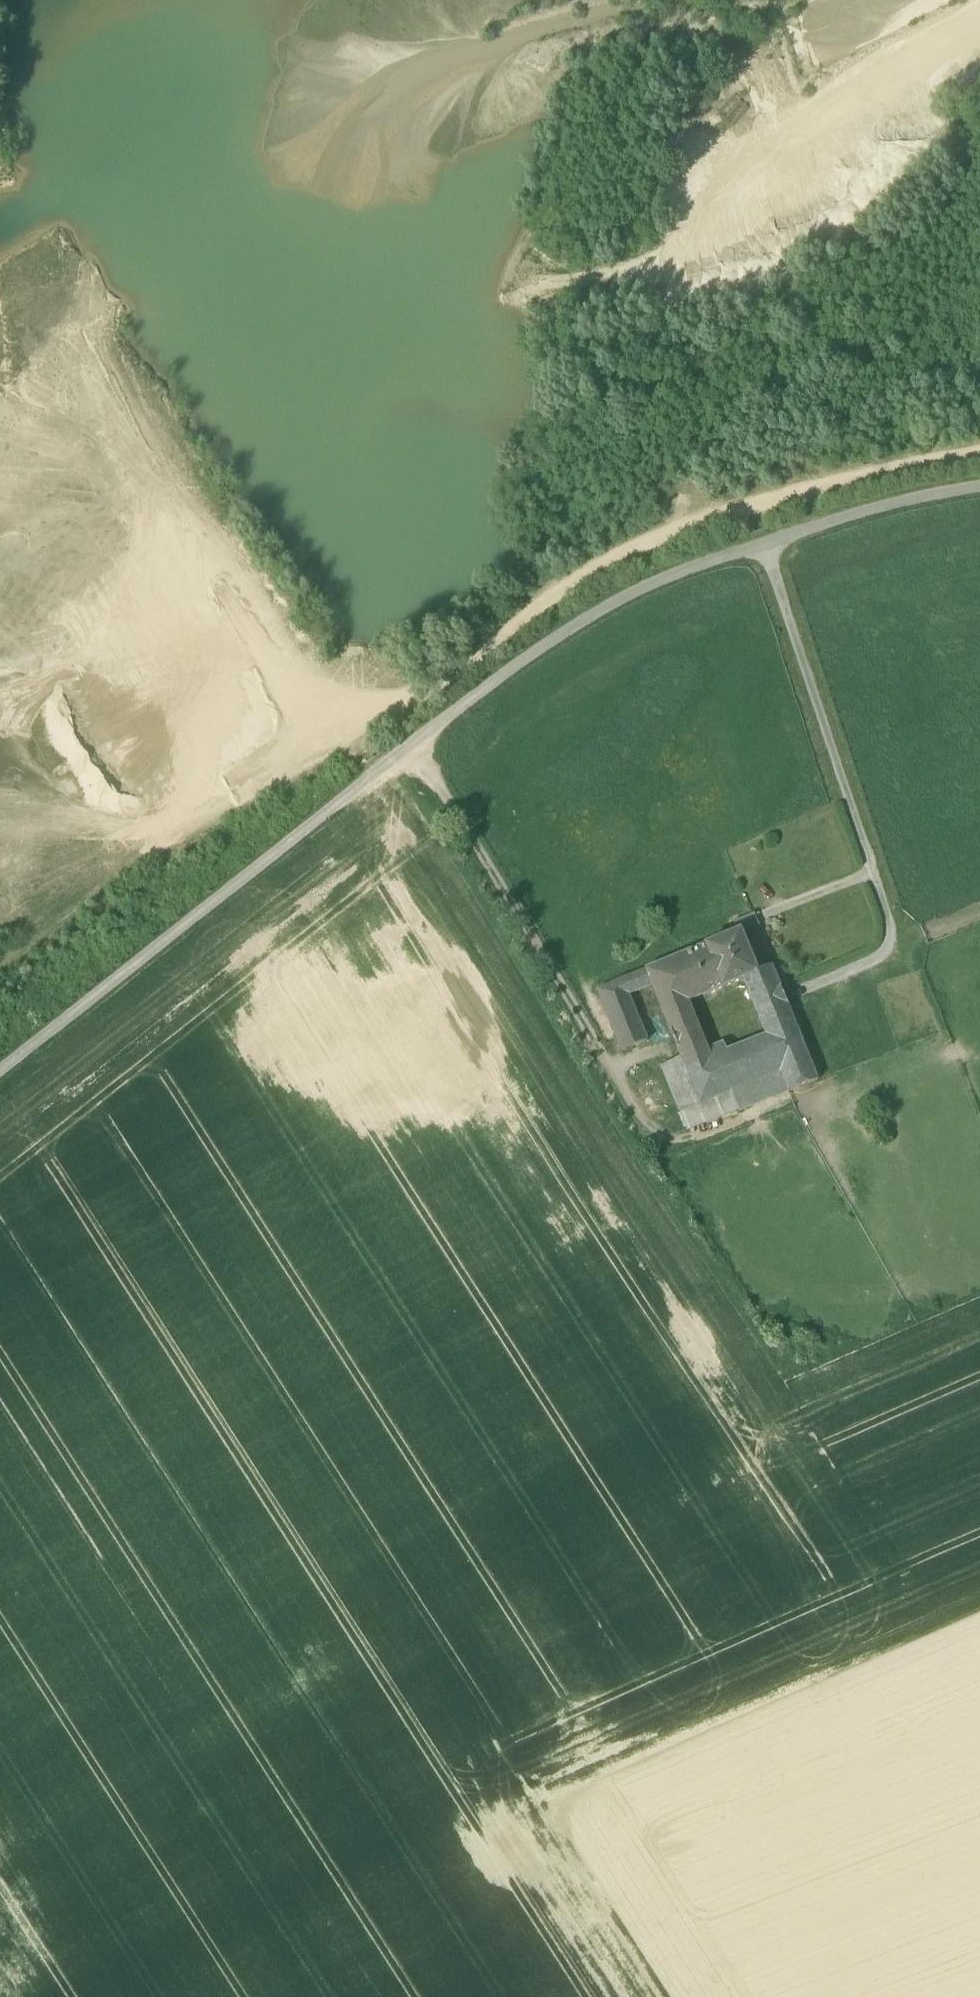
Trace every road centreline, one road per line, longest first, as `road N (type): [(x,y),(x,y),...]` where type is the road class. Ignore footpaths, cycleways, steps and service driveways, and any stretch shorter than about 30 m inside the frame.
road 1 (unclassified): [(0,1068),(588,604),(979,486)]

